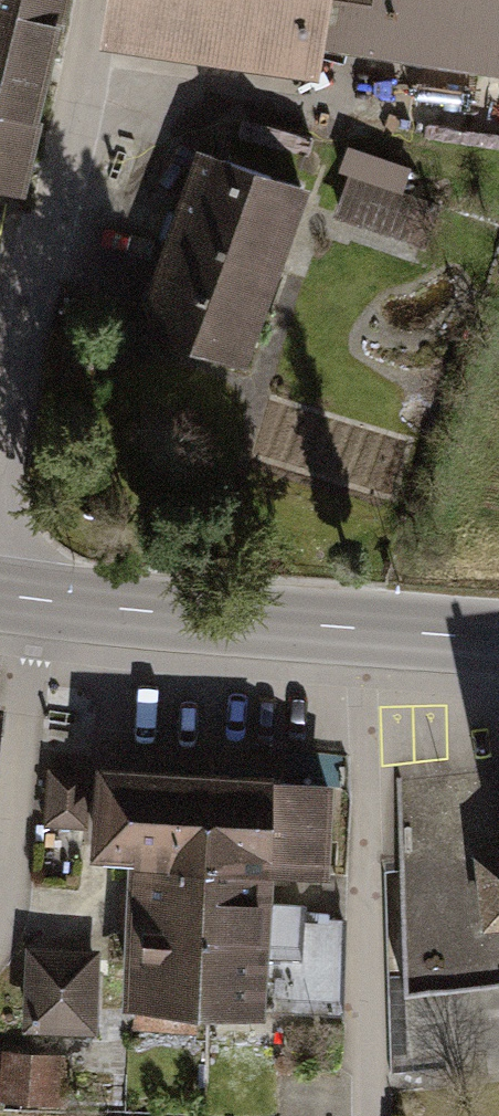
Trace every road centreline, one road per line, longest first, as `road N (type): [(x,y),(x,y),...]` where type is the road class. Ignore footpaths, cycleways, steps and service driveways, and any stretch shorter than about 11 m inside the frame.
road 1 (unclassified): [(97,0),(0,455)]
road 2 (secondary): [(37,599),(498,646)]
road 3 (residential): [(37,599),(0,916)]

